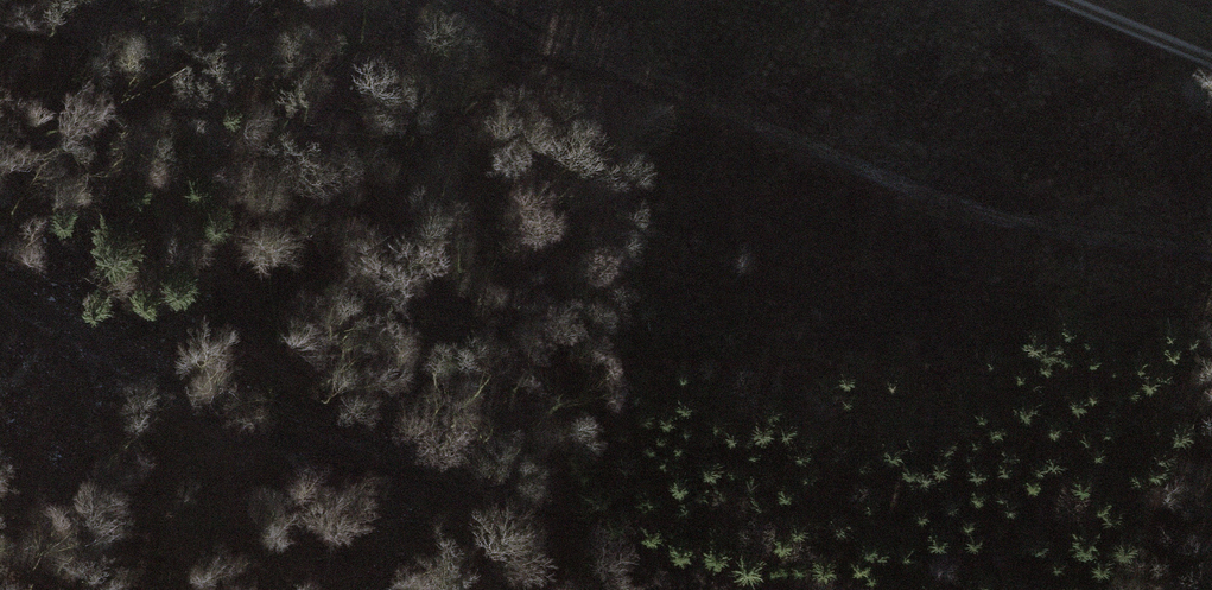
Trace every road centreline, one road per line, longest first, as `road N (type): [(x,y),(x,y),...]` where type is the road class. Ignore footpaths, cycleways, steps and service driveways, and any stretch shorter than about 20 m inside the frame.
road 1 (track): [(789,589),(332,466),(0,306)]
road 2 (track): [(1211,251),(1013,221),(461,0)]
road 3 (track): [(1211,63),(1071,0)]

